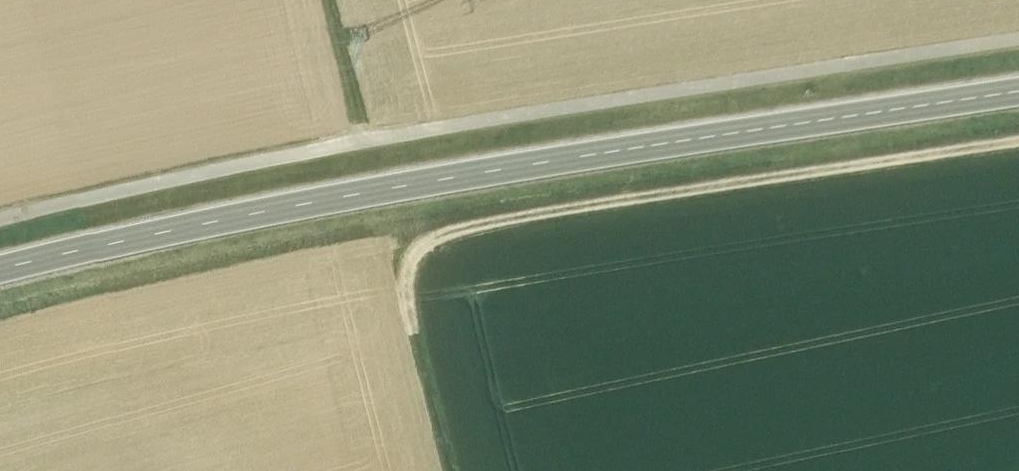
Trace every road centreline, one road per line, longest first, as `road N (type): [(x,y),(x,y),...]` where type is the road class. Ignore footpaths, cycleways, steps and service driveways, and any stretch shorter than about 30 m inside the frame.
road 1 (secondary): [(1018,88),(390,187),(0,270)]
road 2 (track): [(1018,141),(592,204),(425,242),(408,285),(460,470)]
road 3 (track): [(331,0),(368,136)]

